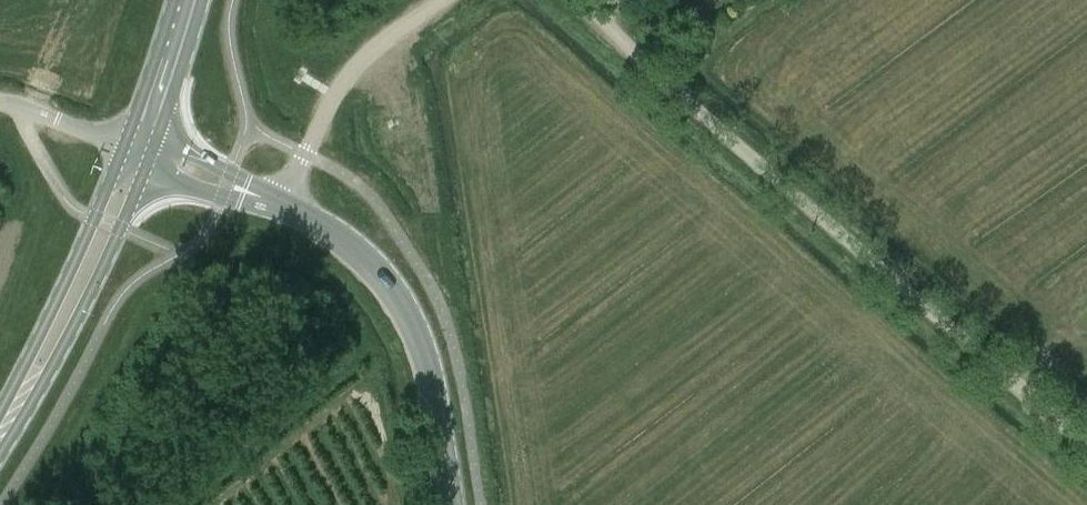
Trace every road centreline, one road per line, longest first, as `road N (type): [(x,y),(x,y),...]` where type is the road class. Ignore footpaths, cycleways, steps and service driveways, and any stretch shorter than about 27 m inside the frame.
road 1 (unclassified): [(1086,444),(664,80),(585,0)]
road 2 (tertiary): [(452,504),(412,324),(377,270),(341,238),(289,214)]
road 3 (secondary): [(0,434),(99,269),(148,156)]
road 4 (unclassified): [(444,0),(350,71),(327,108),(289,214)]
road 5 (secondary): [(148,156),(200,0)]
road 6 (unclassified): [(148,156),(0,103)]
road 7 (tertiary): [(289,214),(148,156)]

